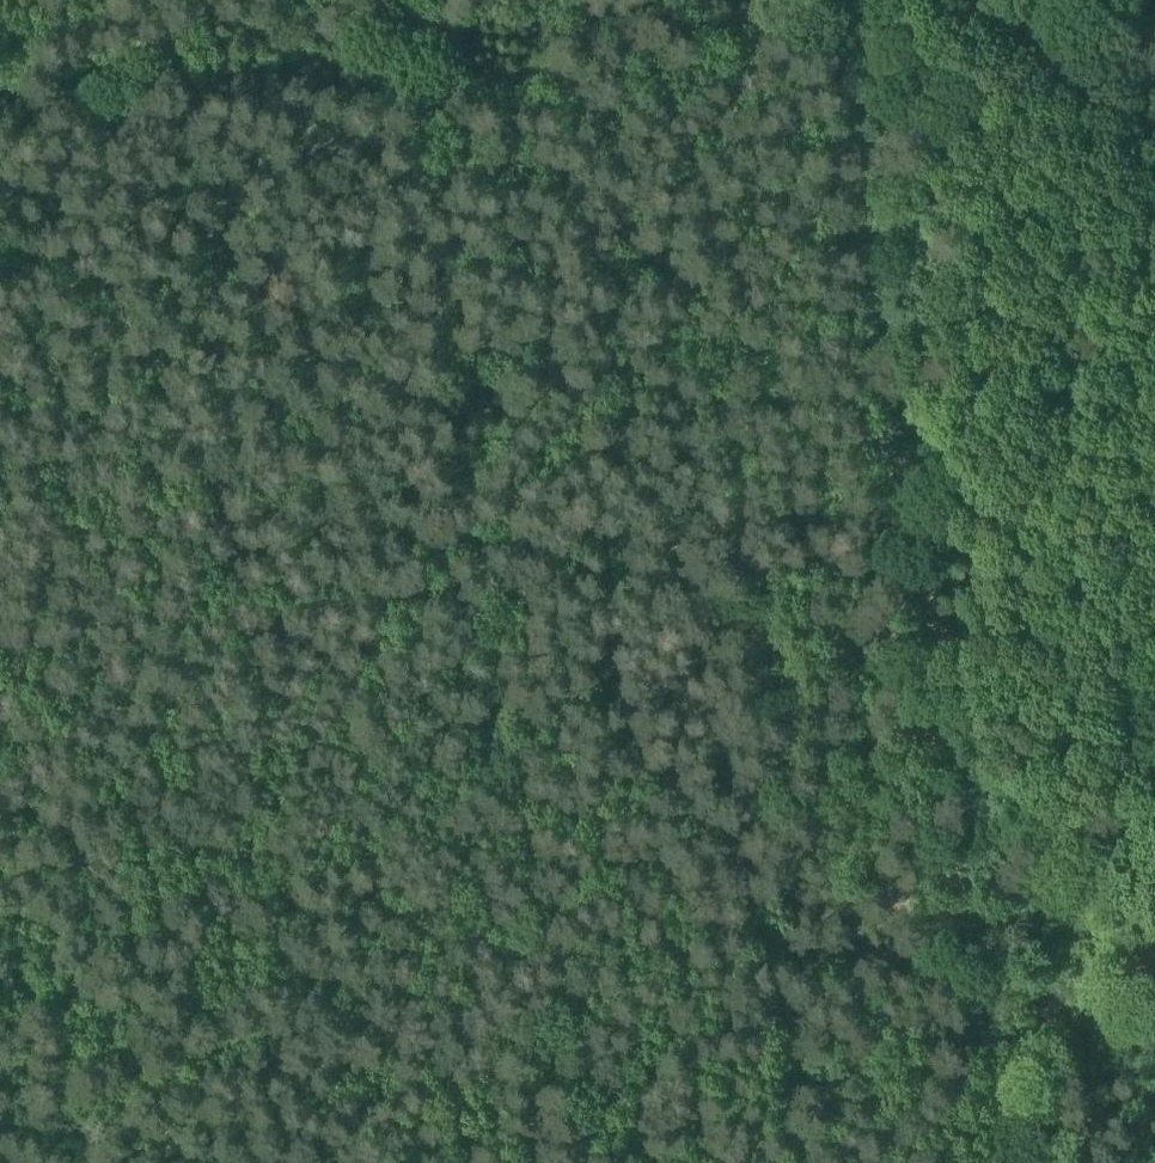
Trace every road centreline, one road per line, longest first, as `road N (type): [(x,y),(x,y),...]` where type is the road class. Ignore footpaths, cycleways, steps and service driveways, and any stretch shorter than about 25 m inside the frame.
road 1 (track): [(1008,1162),(816,0)]

